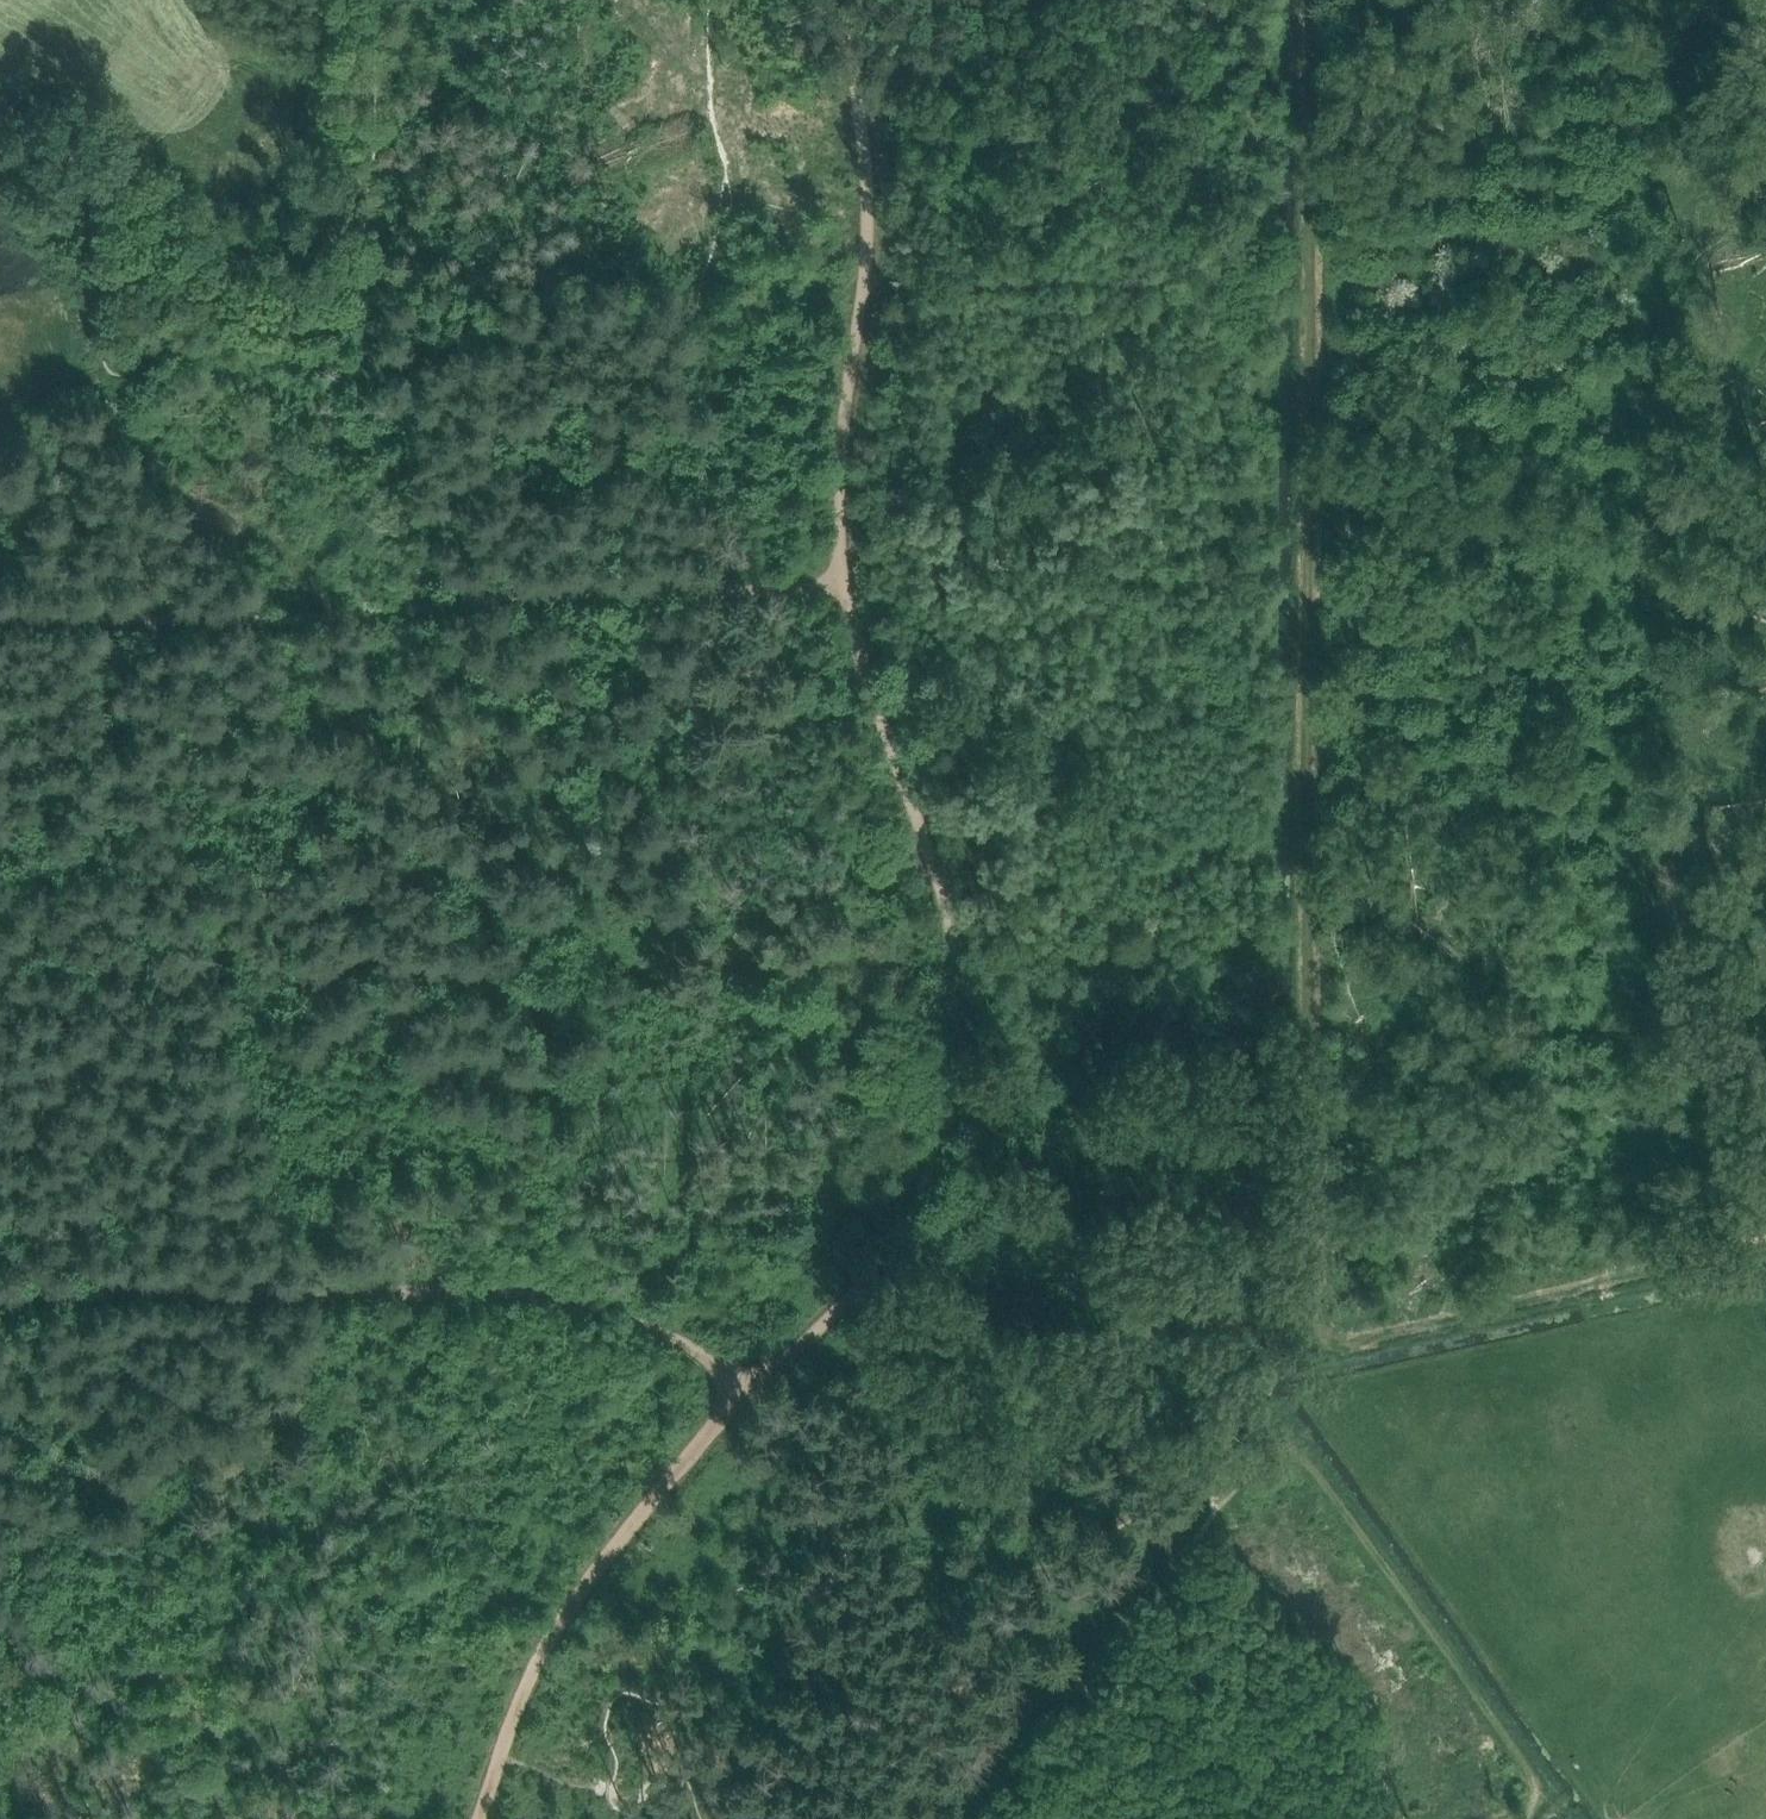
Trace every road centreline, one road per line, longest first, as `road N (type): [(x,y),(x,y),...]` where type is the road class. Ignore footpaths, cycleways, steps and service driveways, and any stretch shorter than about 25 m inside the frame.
road 1 (track): [(844,585),(501,596),(389,616),(298,620),(0,616)]
road 2 (track): [(1210,1519),(1271,1454),(1297,1449),(1307,1458),(1530,1775),(1534,1802),(1525,1818)]
road 3 (track): [(321,1292),(553,1303),(670,1341),(716,1366),(744,1397)]
road 4 (track): [(0,1292),(321,1292)]

